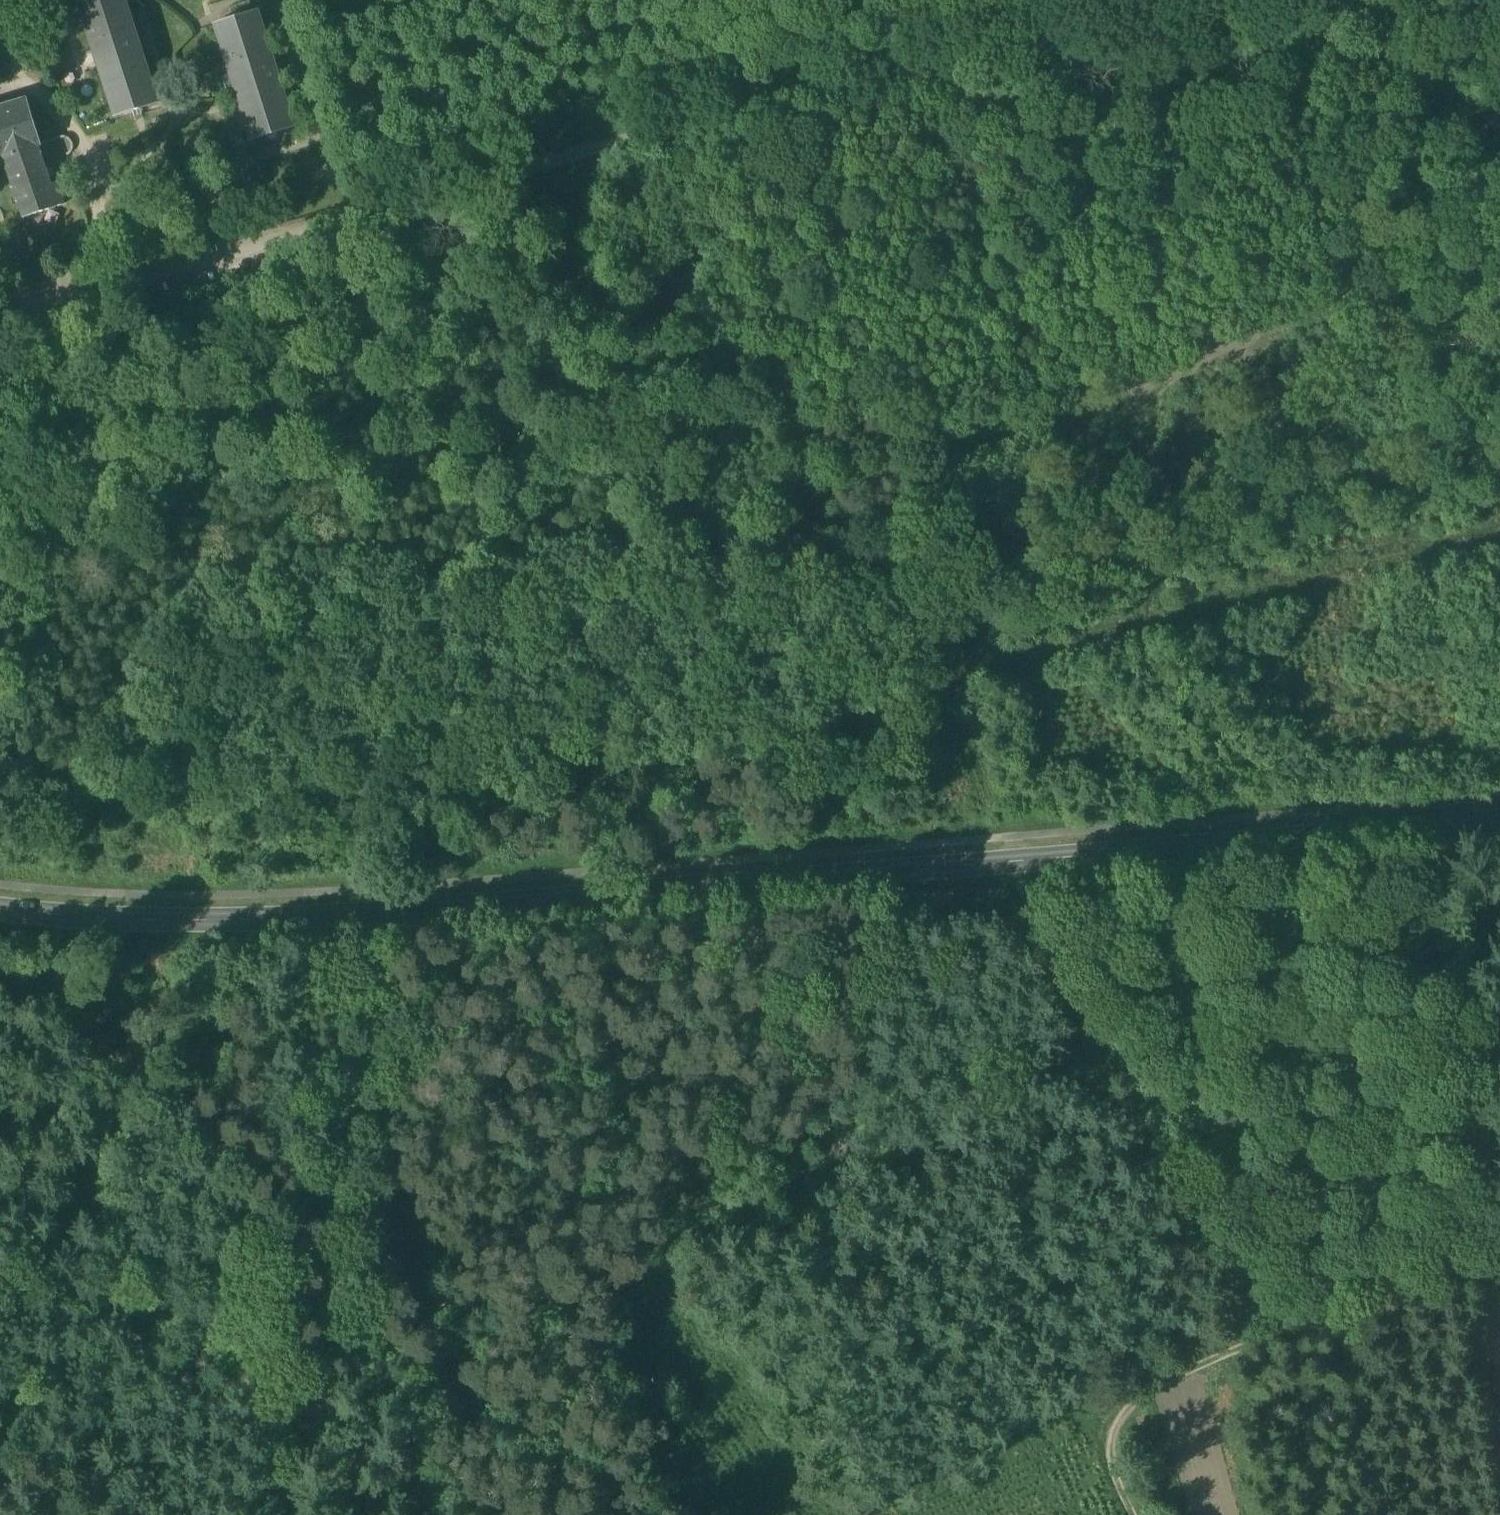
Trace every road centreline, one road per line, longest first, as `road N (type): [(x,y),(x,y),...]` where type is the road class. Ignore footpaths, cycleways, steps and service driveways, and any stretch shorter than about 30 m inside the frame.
road 1 (tertiary): [(0,910),(293,923),(1499,820)]
road 2 (residential): [(1119,0),(446,196)]
road 3 (track): [(1132,1514),(1083,1425),(1100,1402),(1499,1240)]
road 4 (residential): [(0,303),(100,291),(446,196)]

